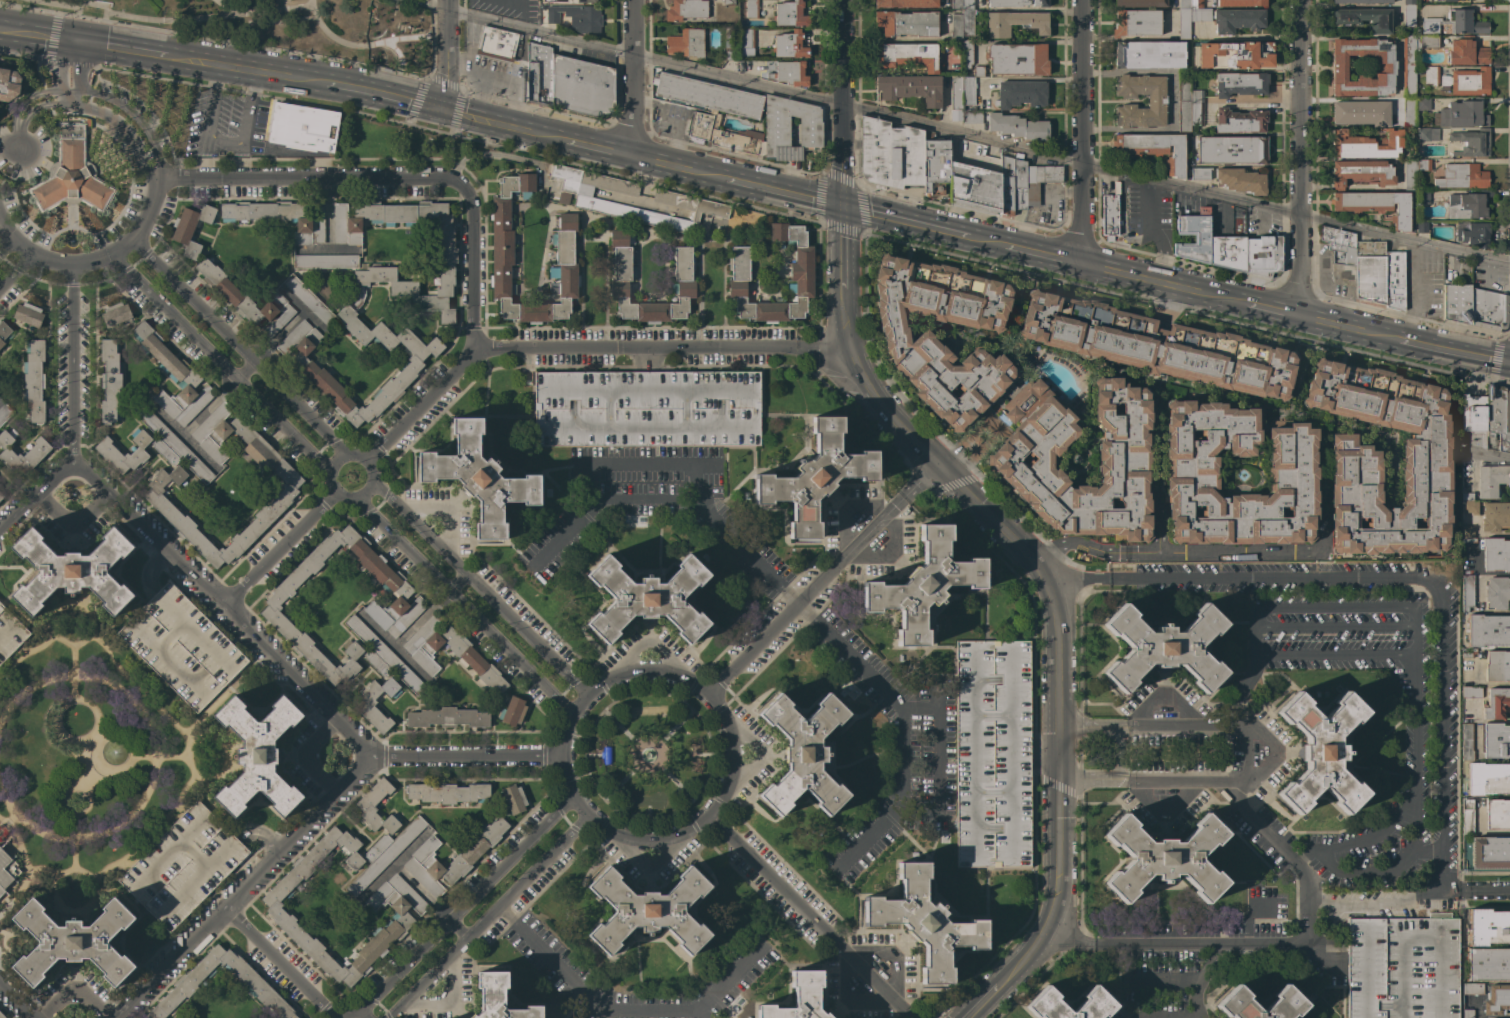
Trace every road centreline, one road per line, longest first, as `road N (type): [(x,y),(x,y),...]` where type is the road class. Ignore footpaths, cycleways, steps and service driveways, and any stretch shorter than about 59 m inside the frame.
road 1 (residential): [(649,669),(622,672),(584,693),(558,746),(565,797),(583,818),(615,840),(645,846),(674,841),(711,817),(734,764),(726,720),(709,696),(688,679),(649,669)]
road 2 (residential): [(850,352),(475,350),(373,451)]
road 3 (residential): [(374,757),(71,460)]
road 4 (residential): [(374,757),(114,1017)]
road 5 (residential): [(1444,600),(1419,578),(1111,579)]
road 6 (residential): [(472,194),(454,179),(156,181)]
road 7 (residential): [(1300,0),(1301,317)]
road 8 (tertiary): [(840,208),(840,309),(850,352),(874,391),(959,484)]
road 9 (residential): [(1086,545),(1323,550),(1322,471)]
road 10 (residential): [(111,254),(329,470)]
road 11 (residential): [(565,797),(355,1014)]
road 12 (residential): [(358,497),(571,711)]
road 13 (residential): [(349,453),(135,240)]
road 14 (residential): [(71,264),(71,460),(0,528)]
road 15 (tertiary): [(1046,579),(1056,612),(1057,868)]
road 16 (residential): [(584,693),(379,492)]
road 17 (residential): [(711,817),(911,1017)]
road 18 (residential): [(386,1017),(583,818)]
road 19 (residential): [(1082,0),(1083,265)]
road 20 (residential): [(882,516),(709,696)]
road 21 (residential): [(0,218),(49,260),(100,260),(135,240),(156,181)]
road 22 (tertiary): [(843,0),(840,208)]
road 23 (residential): [(558,758),(374,757)]
road 24 (secondary): [(1247,305),(1083,265)]
road 25 (secondary): [(166,56),(325,84)]
road 26 (residential): [(631,0),(632,157)]
road 27 (residential): [(472,194),(475,350)]
road 28 (residential): [(18,129),(37,105),(71,103),(110,119),(140,158)]
road 29 (residential): [(335,1017),(229,903)]
road 30 (residential): [(325,500),(222,603)]
road 31 (residential): [(1158,551),(1156,410)]
road 32 (residential): [(367,492),(374,472),(366,458),(349,453),(332,463),(336,493),(367,492)]
road 33 (residential): [(156,181),(156,153),(143,127),(118,102),(80,90)]
road 34 (secondary): [(968,238),(840,208)]
road 35 (secondary): [(441,110),(567,140)]
road 36 (secondary): [(723,180),(840,208)]

